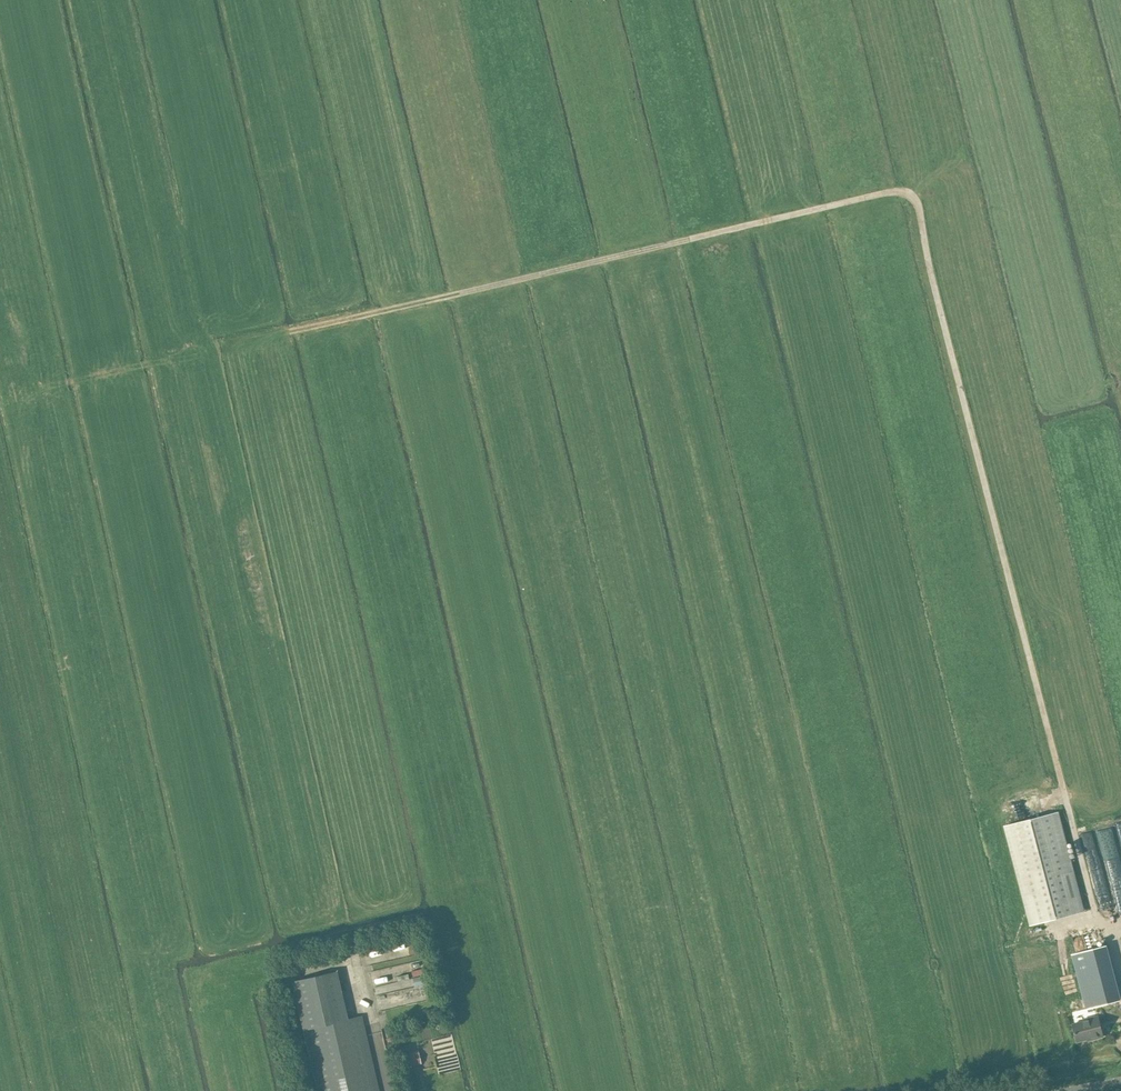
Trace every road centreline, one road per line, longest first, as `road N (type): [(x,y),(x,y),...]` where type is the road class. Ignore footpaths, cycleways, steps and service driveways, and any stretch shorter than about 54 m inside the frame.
road 1 (track): [(1114,940),(1097,916),(911,189),(285,332)]

